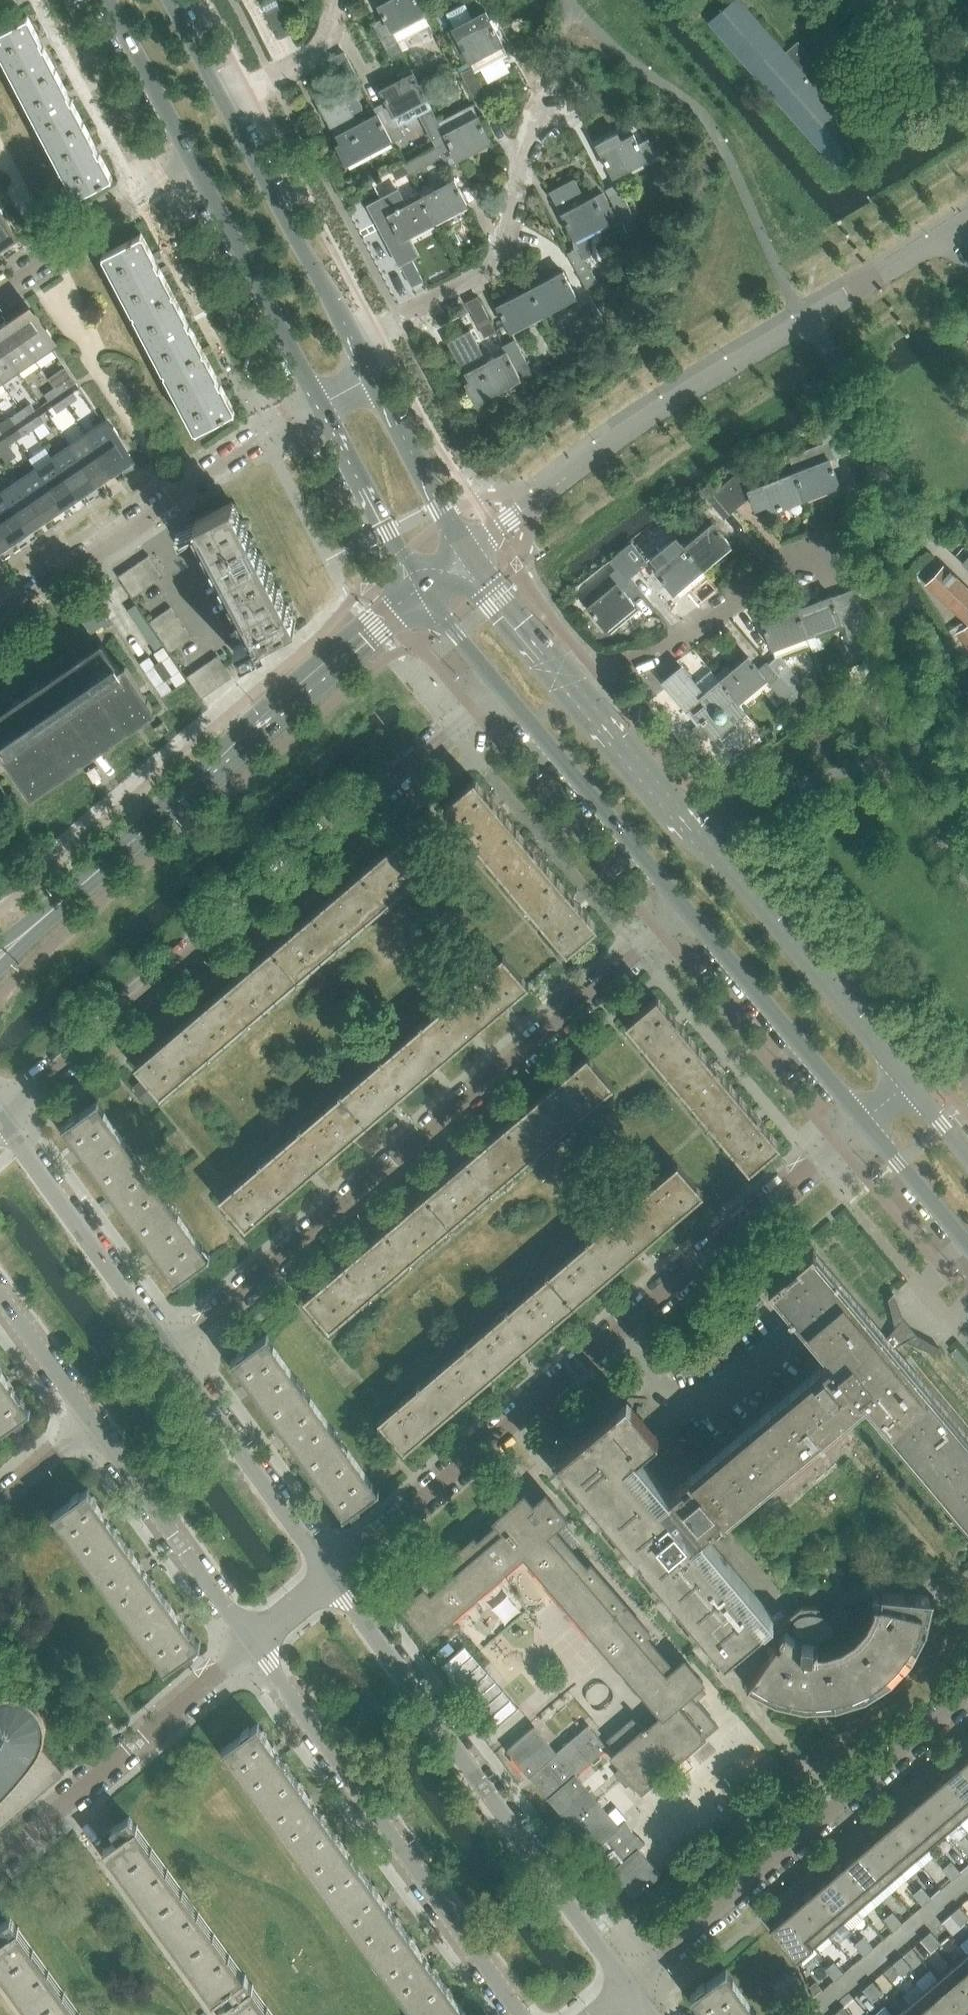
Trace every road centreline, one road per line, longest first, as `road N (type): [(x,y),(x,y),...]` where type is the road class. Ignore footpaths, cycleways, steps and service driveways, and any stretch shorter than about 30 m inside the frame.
road 1 (residential): [(863,1122),(333,1580)]
road 2 (residential): [(683,910),(169,1350)]
road 3 (residential): [(4,1117),(473,712),(503,700)]
road 4 (secondary): [(908,1084),(574,683)]
road 5 (residential): [(631,1988),(333,1580)]
road 6 (tertiary): [(418,589),(60,898)]
road 7 (residential): [(252,1642),(523,2014)]
road 8 (residential): [(631,1988),(967,1696)]
road 9 (residential): [(468,554),(537,497),(803,323)]
road 10 (residential): [(0,616),(318,403)]
road 11 (residential): [(354,341),(465,287),(499,253),(531,139),(555,96)]
road 12 (residential): [(0,1860),(252,1642)]
road 13 (residential): [(574,683),(653,654),(820,538)]
road 14 (residential): [(169,1350),(4,1117)]
road 15 (residential): [(333,1580),(169,1350)]
road 16 (secondary): [(683,910),(863,1122)]
road 17 (secondary): [(503,700),(683,910)]
road 18 (residential): [(85,1426),(252,1642)]
road 19 (secondary): [(354,341),(227,105)]
road 20 (secondary): [(195,169),(318,403)]
road 21 (residential): [(195,169),(0,298)]
road 22 (secondary): [(318,403),(418,589)]
road 23 (secondary): [(468,554),(372,375)]
road 24 (secondary): [(104,0),(195,169)]
road 25 (secondary): [(574,683),(468,554)]
road 26 (residential): [(227,105),(329,43),(334,0)]
road 27 (secondary): [(863,1122),(967,1244)]
road 28 (residential): [(0,1304),(85,1426)]
road 29 (secondary): [(418,589),(503,700)]

